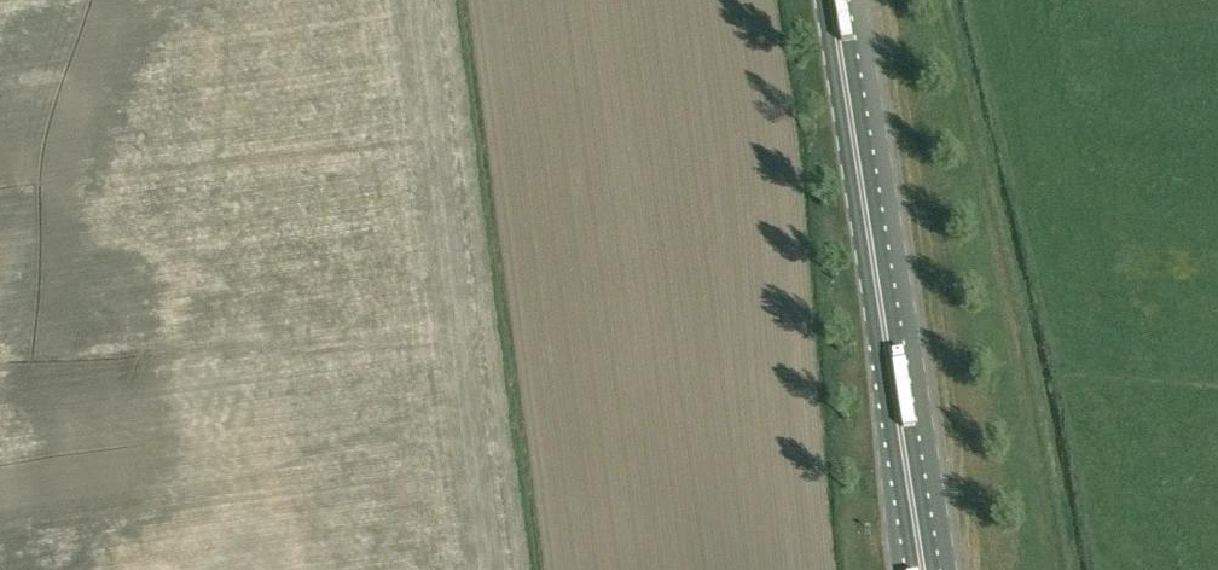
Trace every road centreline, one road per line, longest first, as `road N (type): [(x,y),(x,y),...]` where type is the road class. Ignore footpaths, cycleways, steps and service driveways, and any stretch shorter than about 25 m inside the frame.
road 1 (primary): [(924,569),(832,0)]

